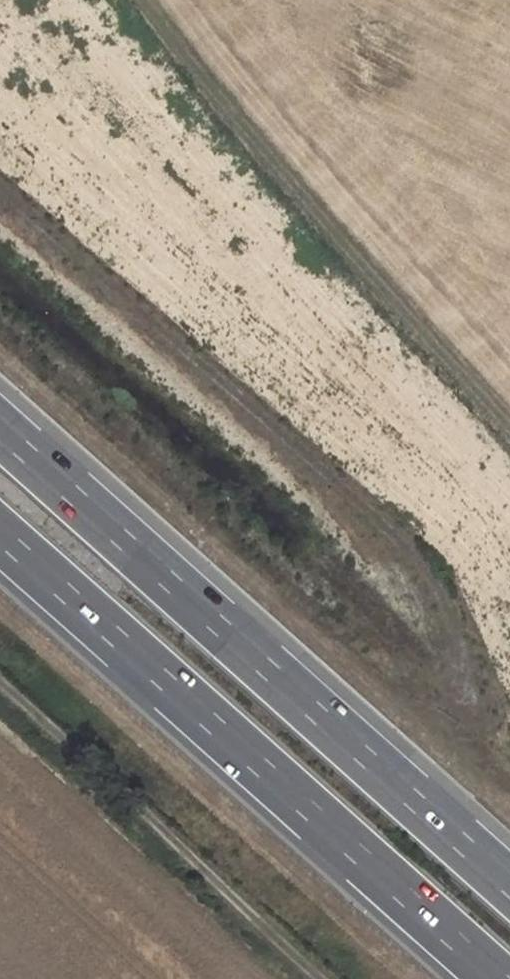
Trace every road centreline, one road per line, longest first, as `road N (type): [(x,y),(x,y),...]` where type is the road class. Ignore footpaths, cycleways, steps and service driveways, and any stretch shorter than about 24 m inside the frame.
road 1 (motorway): [(509,887),(0,433)]
road 2 (motorway): [(0,534),(499,978)]
road 3 (track): [(0,350),(419,725),(442,707)]
road 4 (track): [(509,430),(450,370),(146,0)]
road 5 (track): [(0,681),(326,978)]

